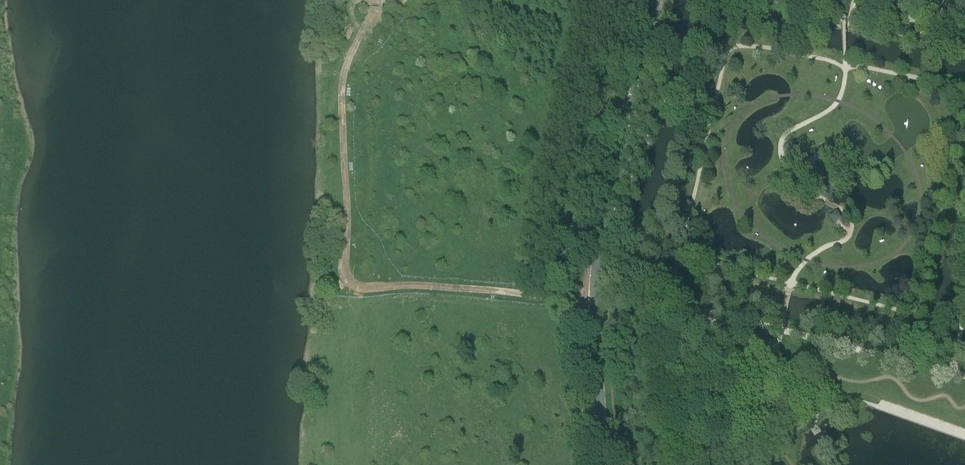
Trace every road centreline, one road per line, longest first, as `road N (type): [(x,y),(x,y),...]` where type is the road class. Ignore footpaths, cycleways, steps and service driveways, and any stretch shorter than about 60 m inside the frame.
road 1 (tertiary): [(605,464),(596,283),(659,0)]

